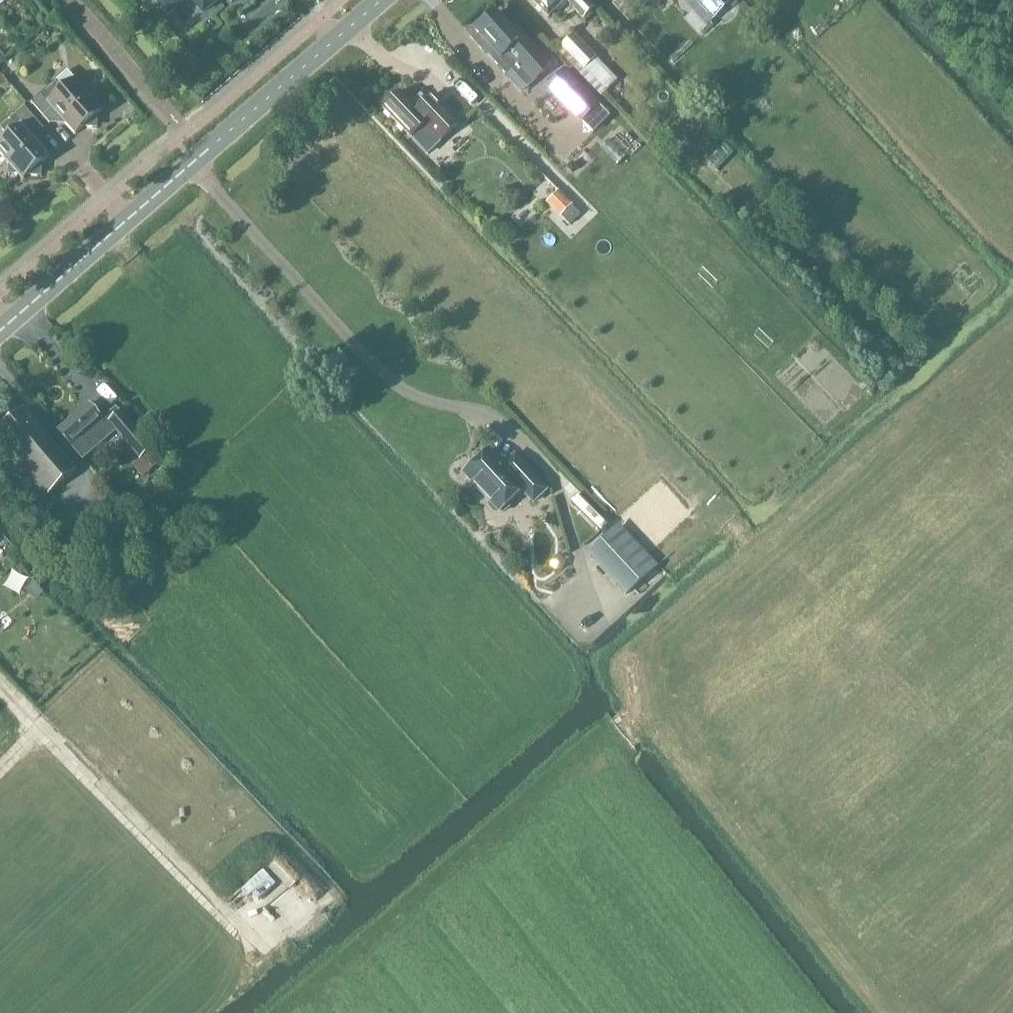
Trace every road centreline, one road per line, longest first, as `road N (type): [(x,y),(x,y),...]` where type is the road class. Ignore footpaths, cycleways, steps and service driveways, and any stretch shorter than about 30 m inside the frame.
road 1 (tertiary): [(0,331),(380,0)]

